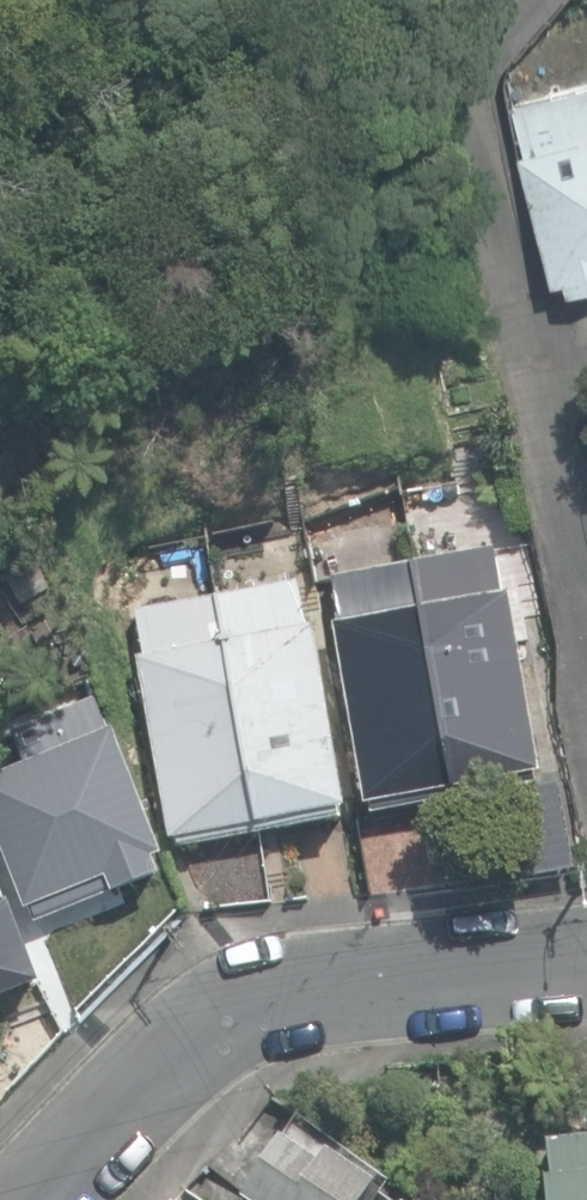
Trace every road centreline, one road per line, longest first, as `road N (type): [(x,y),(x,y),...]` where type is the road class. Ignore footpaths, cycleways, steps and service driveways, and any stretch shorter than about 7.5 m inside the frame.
road 1 (residential): [(36,1199),(183,1045),(240,1005),(586,958)]

